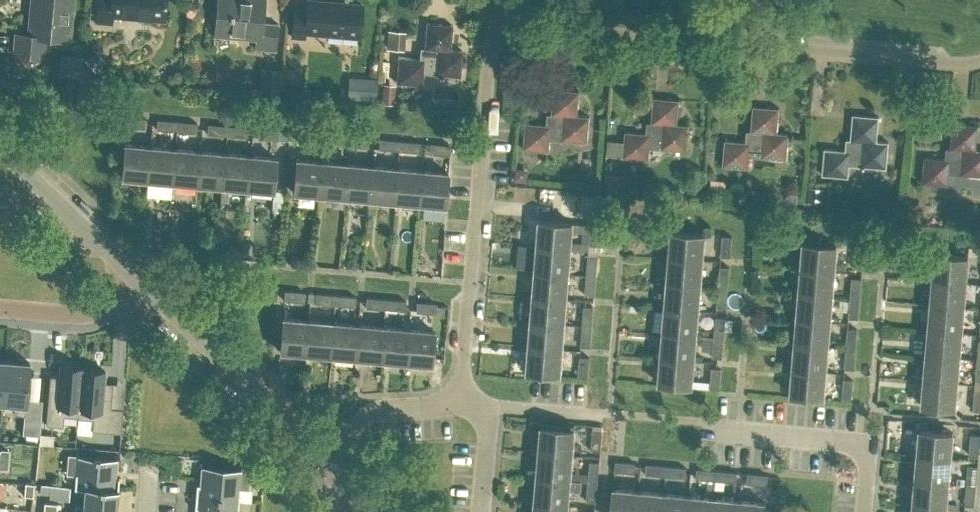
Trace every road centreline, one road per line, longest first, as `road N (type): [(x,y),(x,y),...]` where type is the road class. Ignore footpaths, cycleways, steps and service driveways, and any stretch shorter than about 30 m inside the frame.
road 1 (residential): [(979,58),(496,20)]
road 2 (residential): [(462,401),(496,20)]
road 3 (unclassified): [(328,456),(132,273)]
road 4 (residential): [(862,511),(868,441),(707,422)]
road 5 (unclassified): [(132,273),(0,145)]
road 6 (residential): [(328,456),(370,407),(462,401)]
road 7 (residential): [(0,308),(88,312),(132,273)]
road 8 (residential): [(462,401),(490,404),(481,511)]

